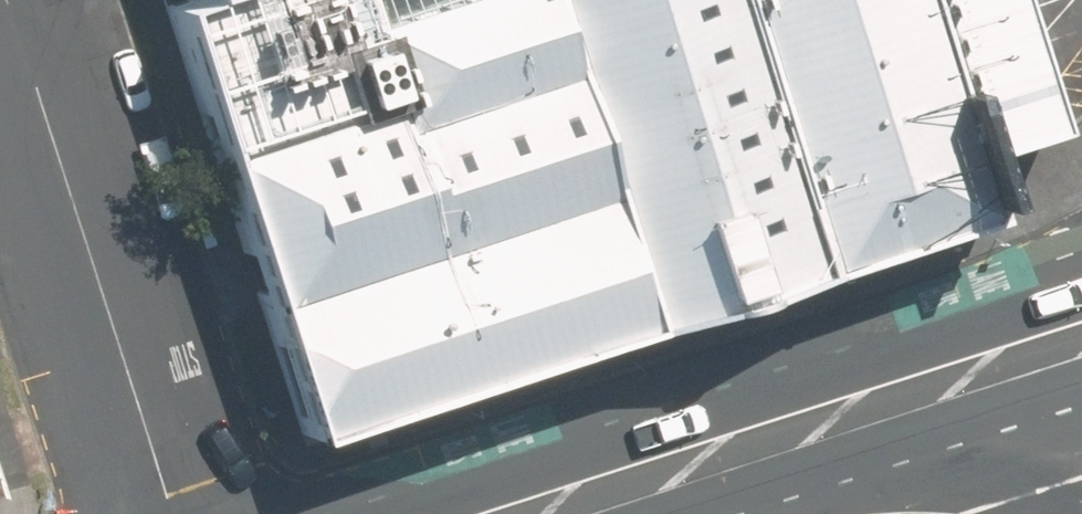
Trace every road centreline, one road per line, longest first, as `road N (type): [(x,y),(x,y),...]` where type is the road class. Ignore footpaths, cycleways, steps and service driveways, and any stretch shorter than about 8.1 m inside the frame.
road 1 (residential): [(4,0),(169,513)]
road 2 (secondary): [(972,367),(520,513)]
road 3 (primary): [(1081,498),(972,367)]
road 4 (primary): [(972,367),(1081,291)]

